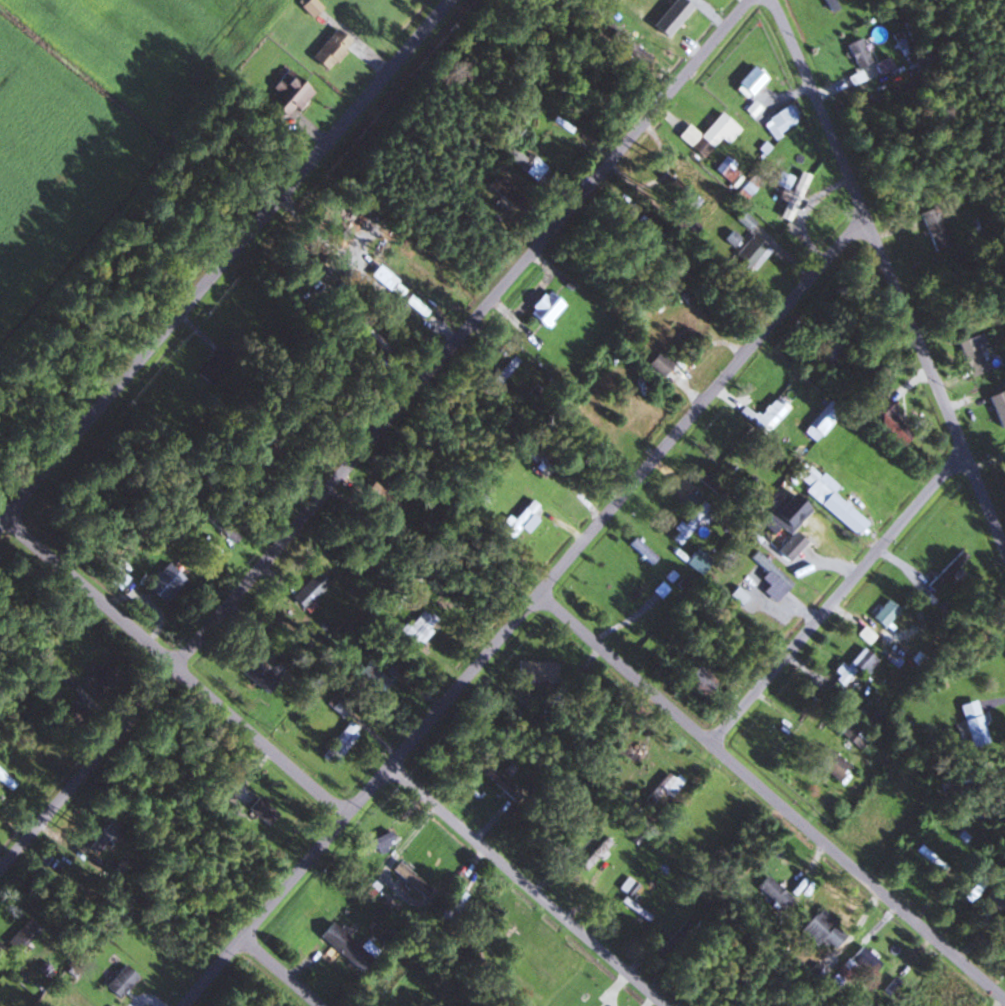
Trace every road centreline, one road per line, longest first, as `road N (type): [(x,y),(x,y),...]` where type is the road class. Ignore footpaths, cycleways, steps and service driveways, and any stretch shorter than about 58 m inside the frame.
road 1 (residential): [(0,880),(747,0)]
road 2 (residential): [(186,1005),(857,215)]
road 3 (residential): [(0,518),(453,0)]
road 4 (residential): [(1004,576),(810,107),(774,0)]
road 5 (residential): [(338,820),(2,516)]
road 6 (residential): [(1004,1003),(714,746)]
road 7 (residential): [(714,746),(960,456)]
road 8 (residential): [(657,1005),(388,769)]
road 9 (residential): [(714,746),(533,595)]

